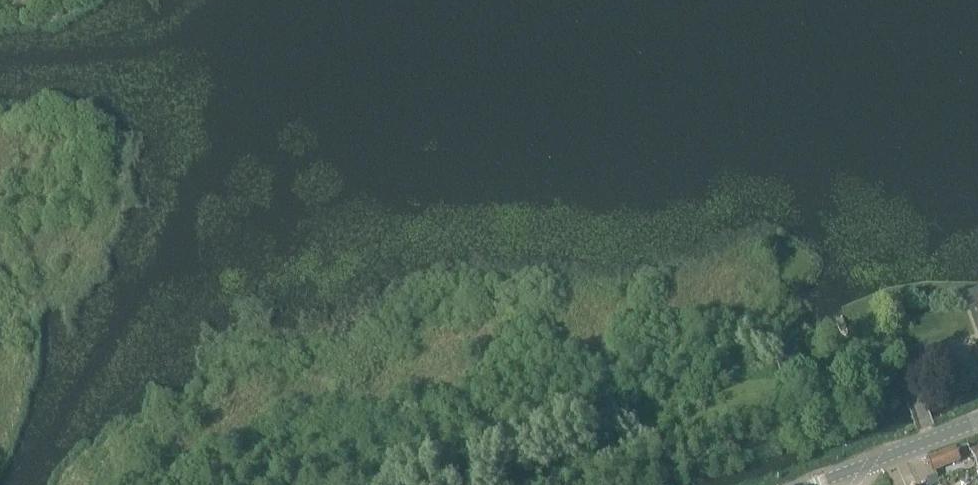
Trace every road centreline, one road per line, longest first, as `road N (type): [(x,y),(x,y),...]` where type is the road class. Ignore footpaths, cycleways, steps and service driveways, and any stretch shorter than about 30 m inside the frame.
road 1 (residential): [(810,484),(977,423)]

